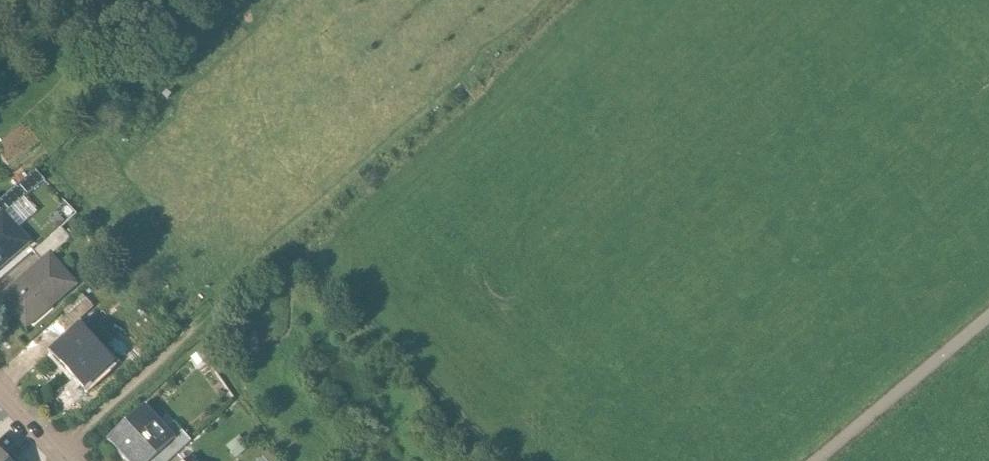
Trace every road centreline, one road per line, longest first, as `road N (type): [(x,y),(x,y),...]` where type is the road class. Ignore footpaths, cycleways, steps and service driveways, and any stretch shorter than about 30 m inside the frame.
road 1 (track): [(988,318),(815,460)]
road 2 (track): [(55,453),(196,324)]

